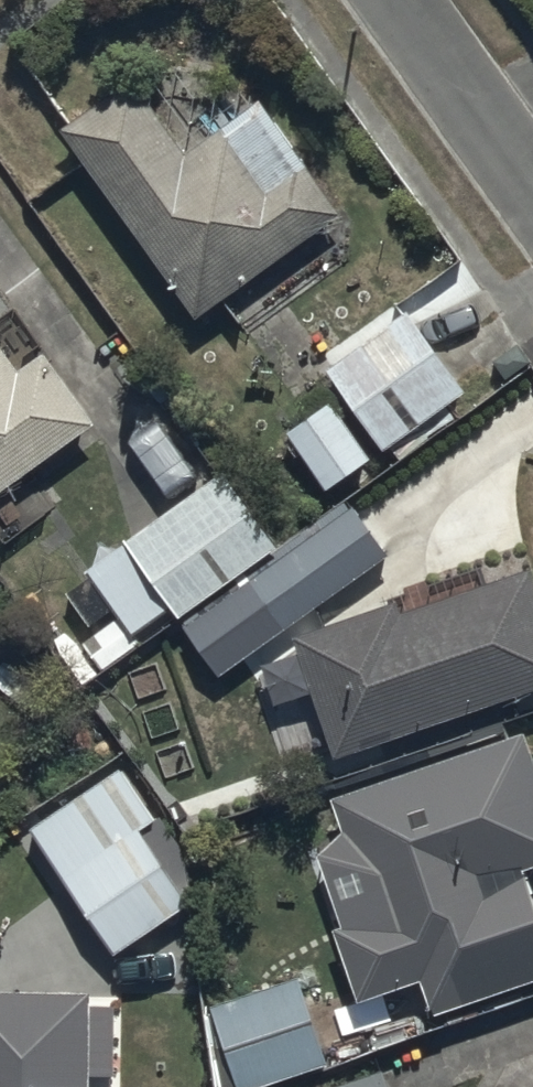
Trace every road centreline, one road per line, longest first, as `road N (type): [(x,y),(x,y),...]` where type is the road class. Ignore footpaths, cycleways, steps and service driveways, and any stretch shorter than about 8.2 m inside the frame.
road 1 (residential): [(397,0),(532,189)]

